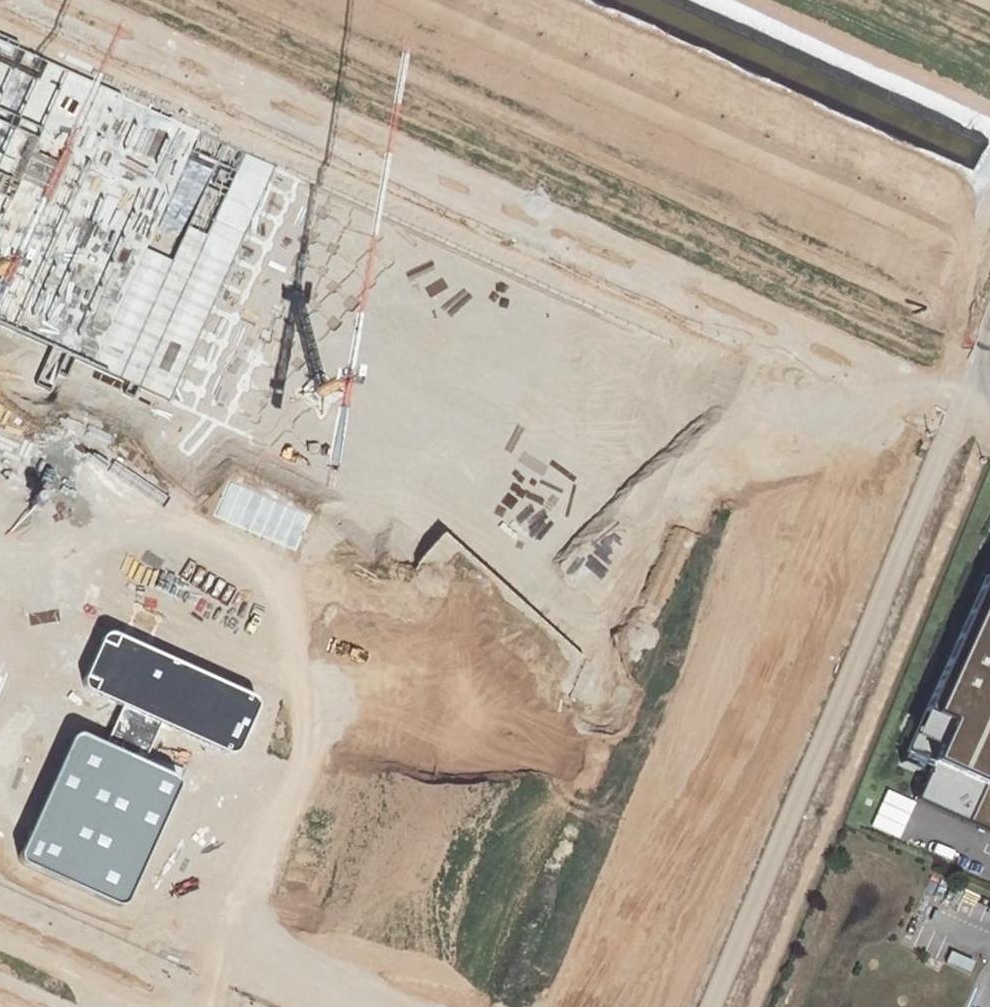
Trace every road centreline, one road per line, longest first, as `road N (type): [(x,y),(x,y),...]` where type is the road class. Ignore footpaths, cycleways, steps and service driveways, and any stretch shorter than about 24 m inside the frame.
road 1 (unclassified): [(116,0),(973,387)]
road 2 (unclassified): [(973,387),(709,1006)]
road 3 (unclassified): [(0,937),(155,1006)]

